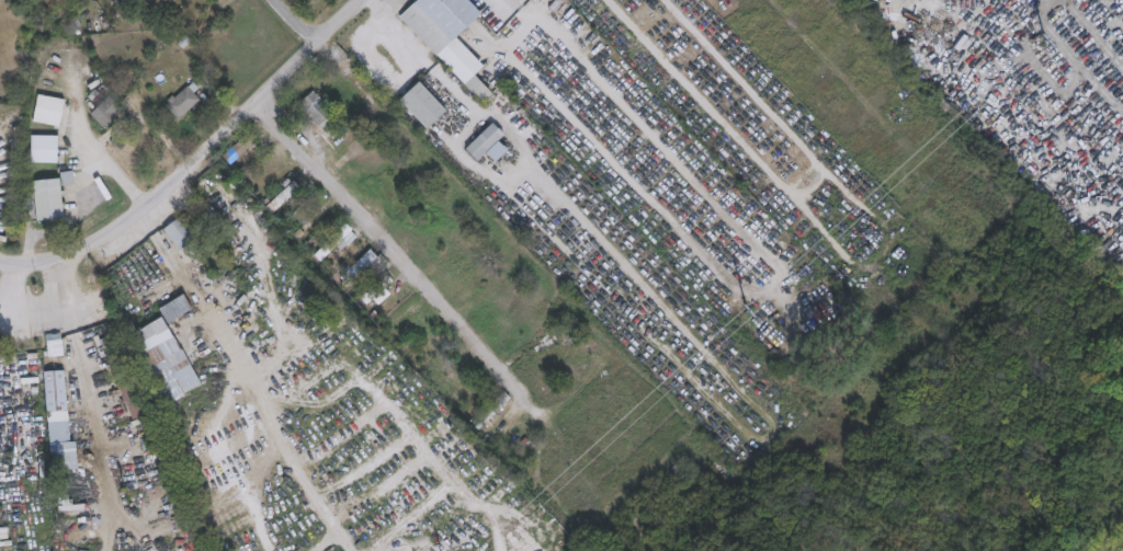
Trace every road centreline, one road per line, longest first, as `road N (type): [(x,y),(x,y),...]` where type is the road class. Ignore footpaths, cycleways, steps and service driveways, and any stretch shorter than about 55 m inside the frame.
road 1 (residential): [(362,0),(115,229),(29,264)]

